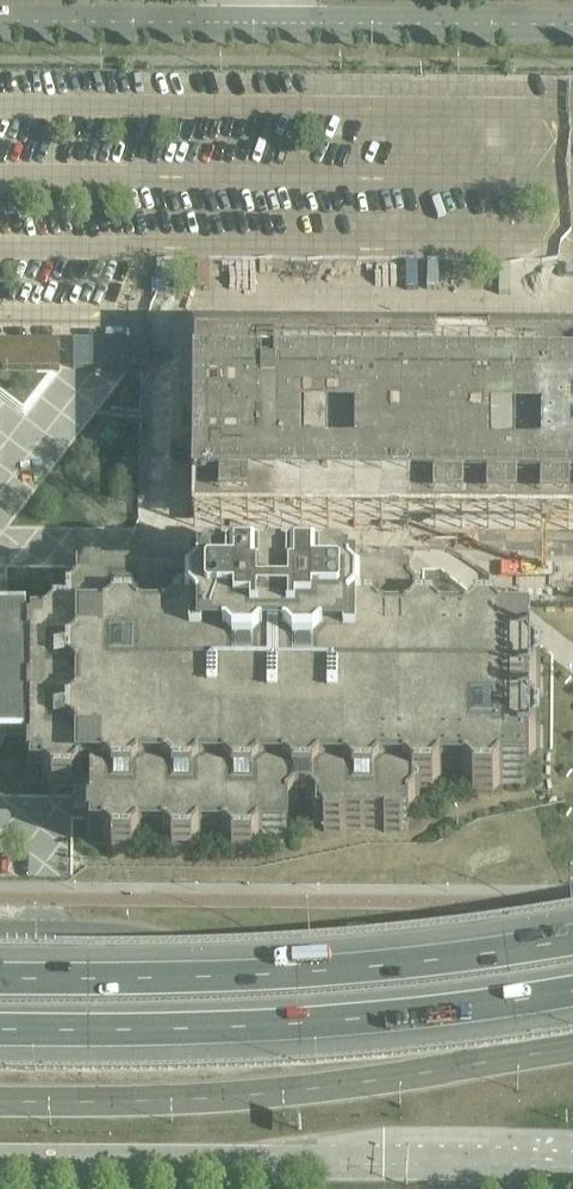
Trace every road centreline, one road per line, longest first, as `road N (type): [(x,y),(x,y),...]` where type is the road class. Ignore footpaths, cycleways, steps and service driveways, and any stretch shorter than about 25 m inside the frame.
road 1 (motorway): [(572,949),(288,983),(0,988)]
road 2 (motorway): [(0,1037),(322,1033),(572,1002)]
road 3 (unclassified): [(558,1044),(416,1020),(147,933),(0,927)]
road 4 (unclassified): [(0,20),(572,23)]
road 5 (secondary): [(558,1044),(311,1088),(0,1100)]
road 6 (secondary): [(0,1161),(519,1159)]

